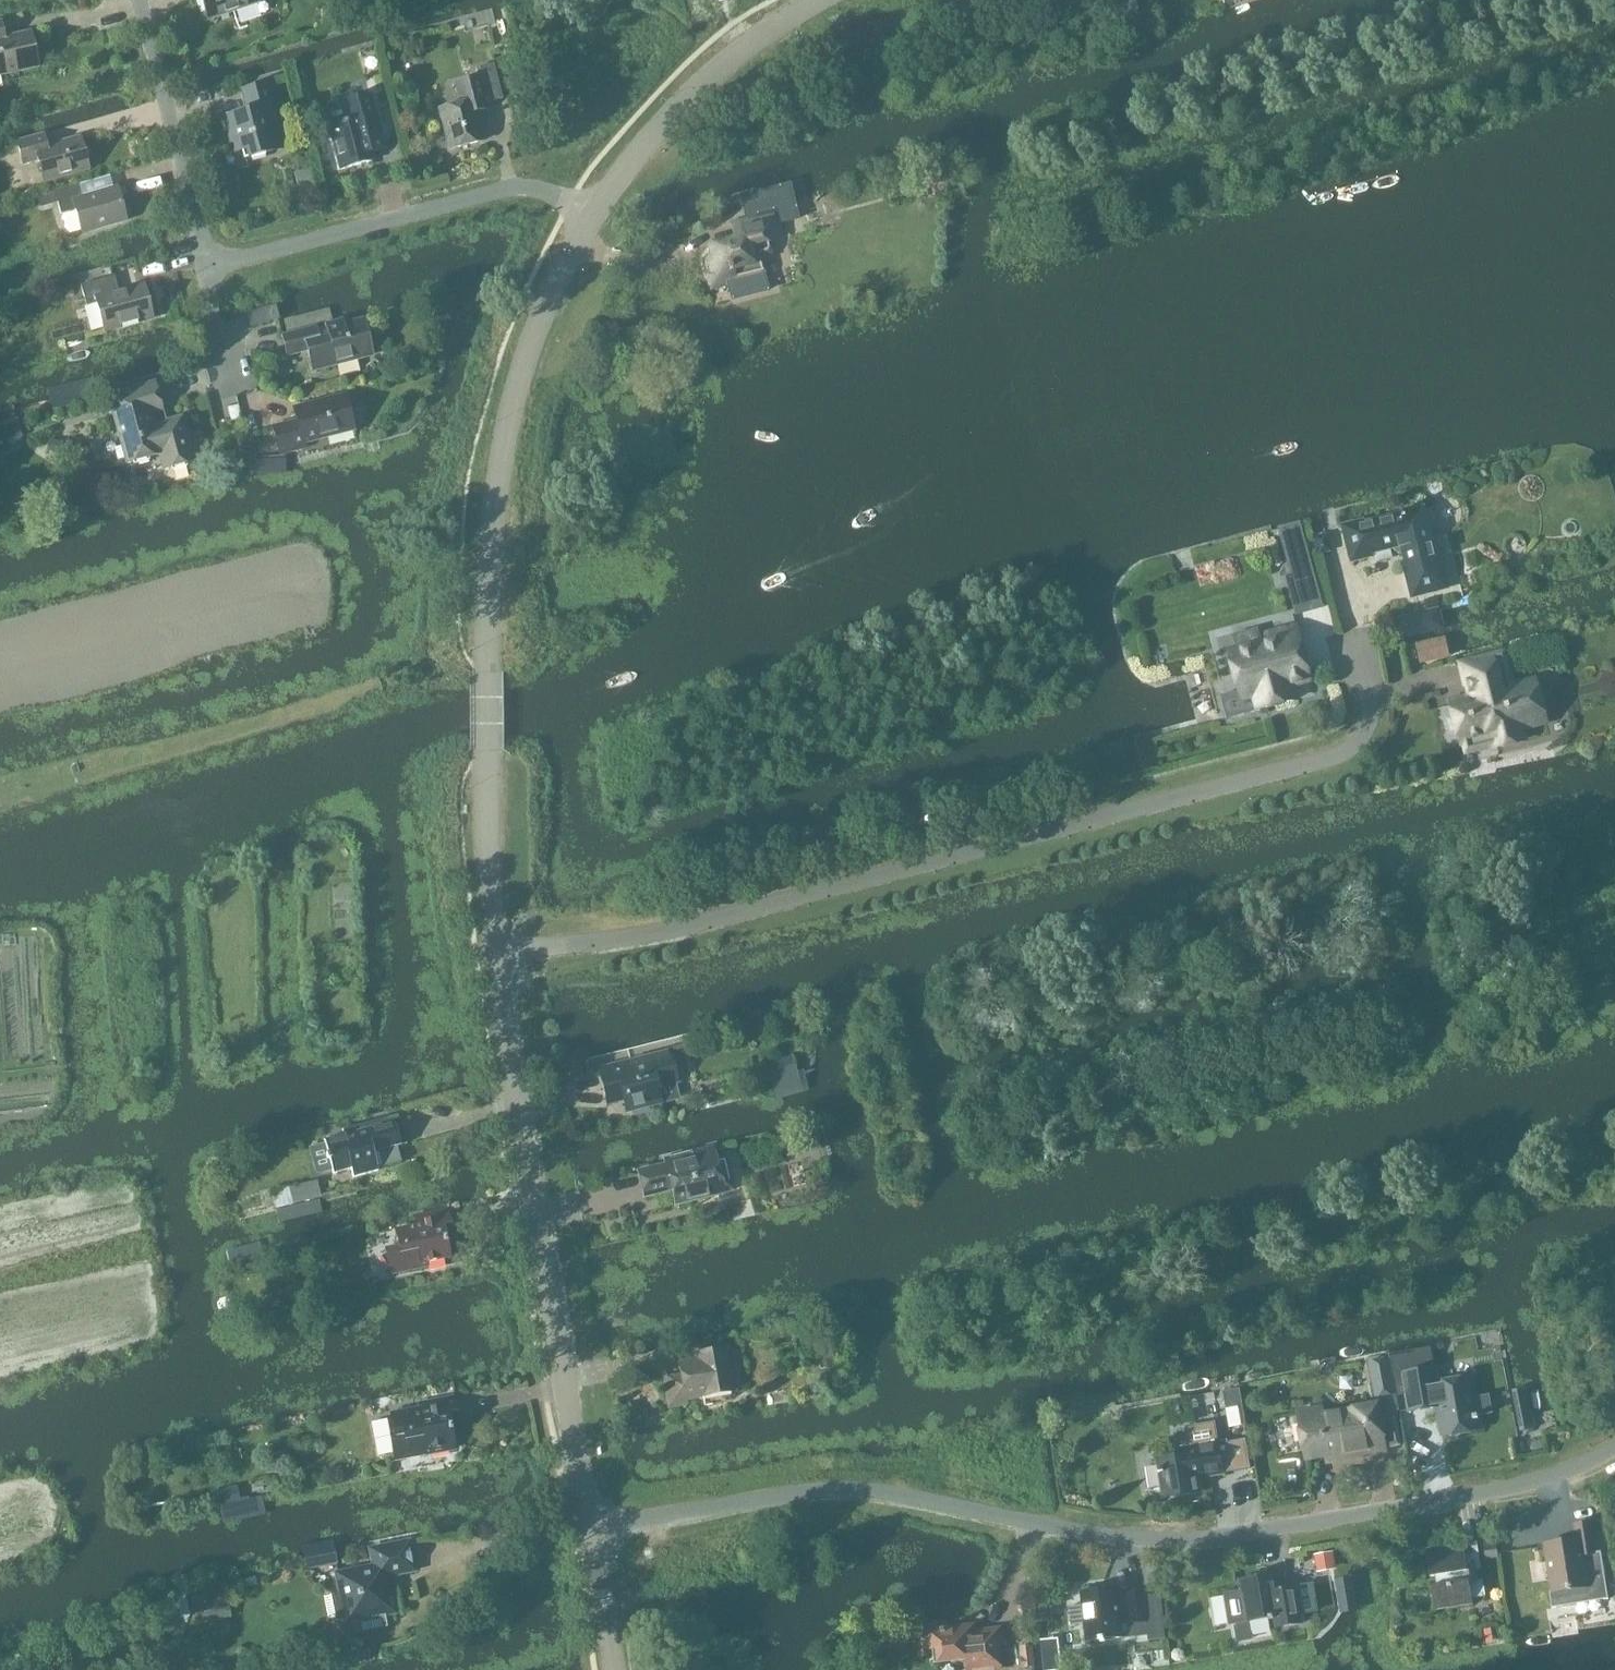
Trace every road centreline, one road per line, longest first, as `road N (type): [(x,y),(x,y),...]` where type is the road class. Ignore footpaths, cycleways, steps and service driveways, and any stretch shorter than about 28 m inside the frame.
road 1 (residential): [(1614,1447),(1544,1479),(1195,1540),(1129,1537),(842,1490),(595,1530)]
road 2 (residential): [(495,955),(642,936),(1340,753),(1357,744),(1371,713),(1352,644)]
road 3 (residential): [(495,955),(484,674),(495,492),(525,348),(592,216)]
road 4 (residential): [(595,1530),(495,955)]
road 5 (residential): [(205,267),(524,186),(592,216)]
road 6 (residential): [(592,216),(669,114),(740,50),(817,0)]
road 7 (residential): [(205,267),(138,0)]
road 8 (residential): [(617,1669),(595,1530)]
road 9 (residential): [(228,387),(205,267)]

